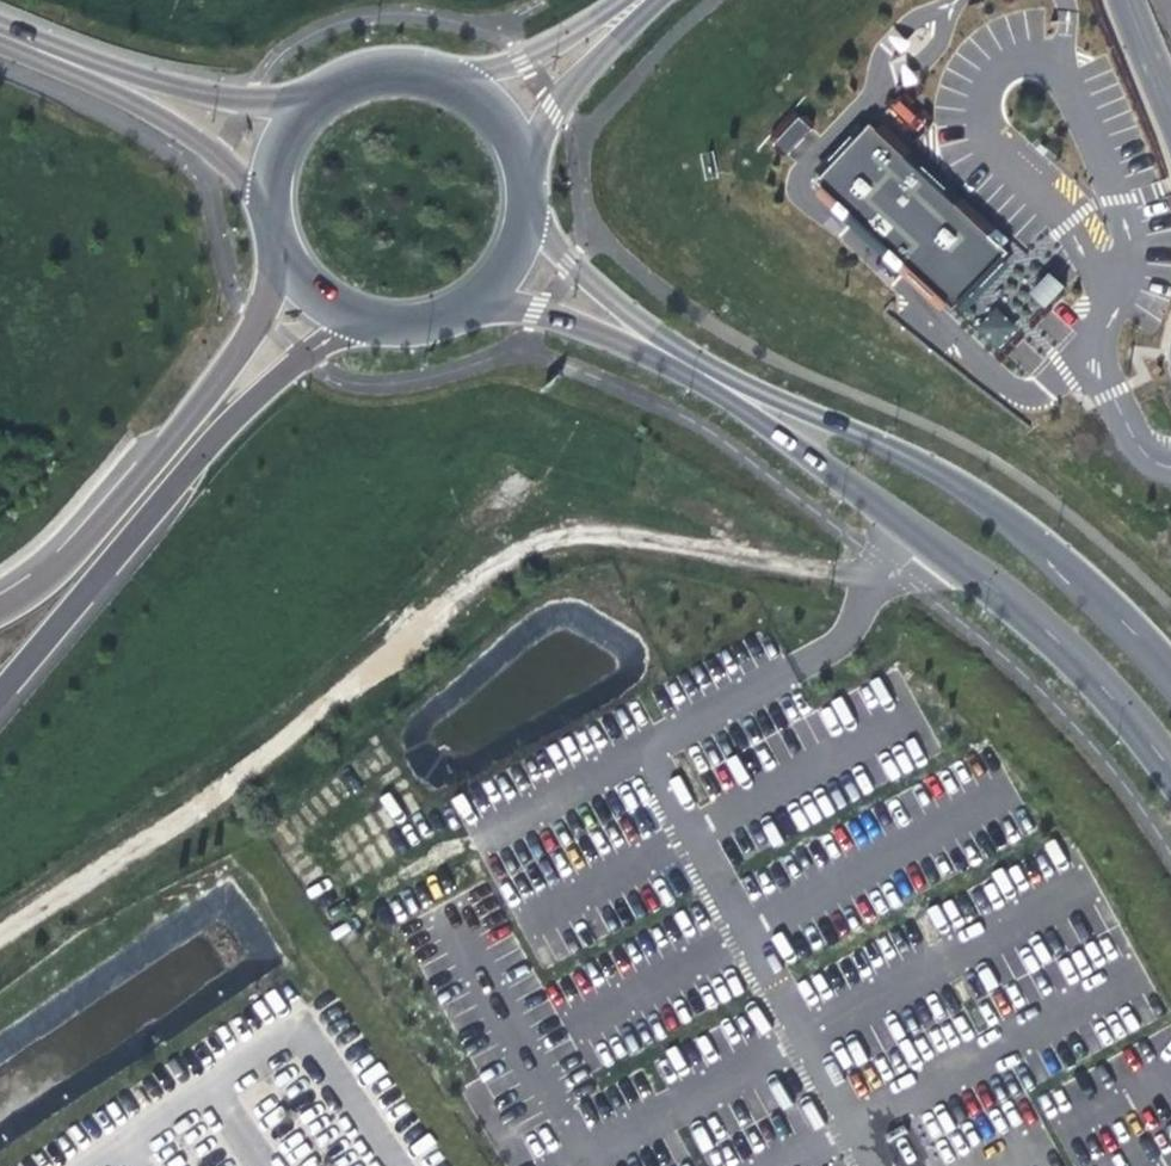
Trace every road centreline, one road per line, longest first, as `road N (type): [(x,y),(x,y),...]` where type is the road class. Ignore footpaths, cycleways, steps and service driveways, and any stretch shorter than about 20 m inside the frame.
road 1 (track): [(0,929),(531,548),(612,539),(839,574),(879,566)]
road 2 (unclassified): [(471,293),(590,341),(873,502),(1057,641),(1170,773)]
road 3 (unclassified): [(1170,677),(1079,579),(937,472),(686,357),(598,291),(519,214)]
road 4 (motorway): [(0,708),(248,414),(366,313)]
road 5 (motorway): [(285,255),(239,345),(163,449),(23,590),(0,601)]
road 6 (tertiary): [(99,71),(271,205)]
road 7 (unclassified): [(514,160),(649,0)]
road 8 (tertiary): [(301,113),(99,71)]
road 9 (unclassified): [(630,0),(458,87)]
road 10 (tertiary): [(458,87),(437,74),(386,70),(337,82),(301,113)]

